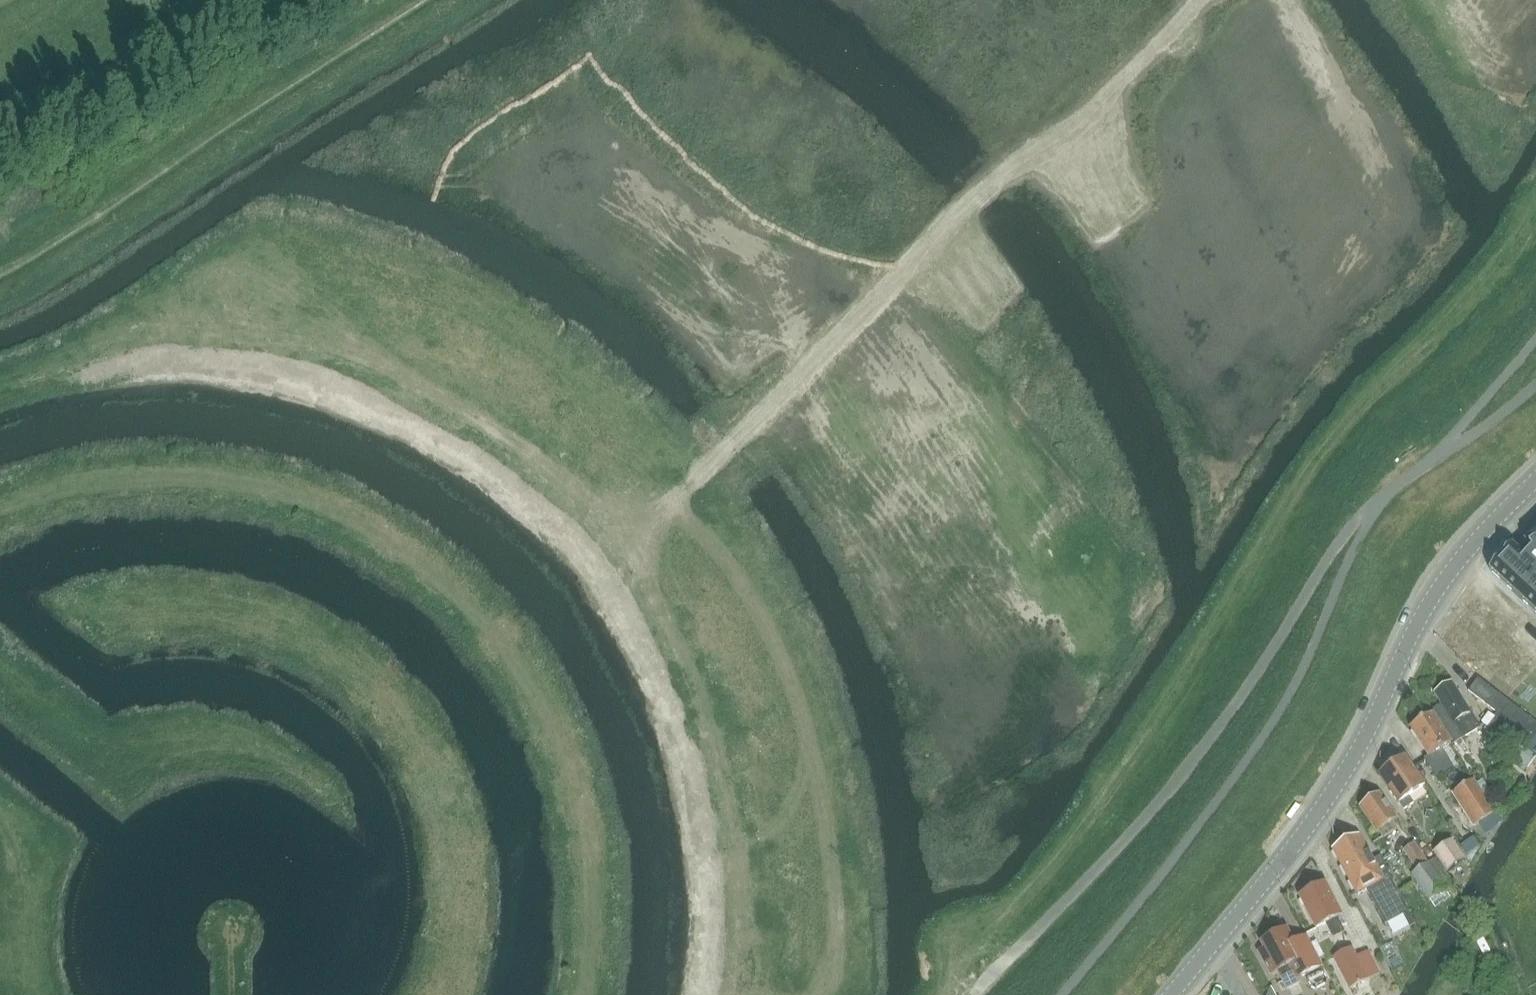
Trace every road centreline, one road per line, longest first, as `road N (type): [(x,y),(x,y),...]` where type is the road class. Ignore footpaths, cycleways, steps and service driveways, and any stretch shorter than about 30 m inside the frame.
road 1 (unclassified): [(1535,386),(1359,517),(1168,793),(977,992)]
road 2 (tertiary): [(1174,994),(1358,752),(1435,595),(1535,480)]
road 3 (track): [(434,0),(0,275)]

